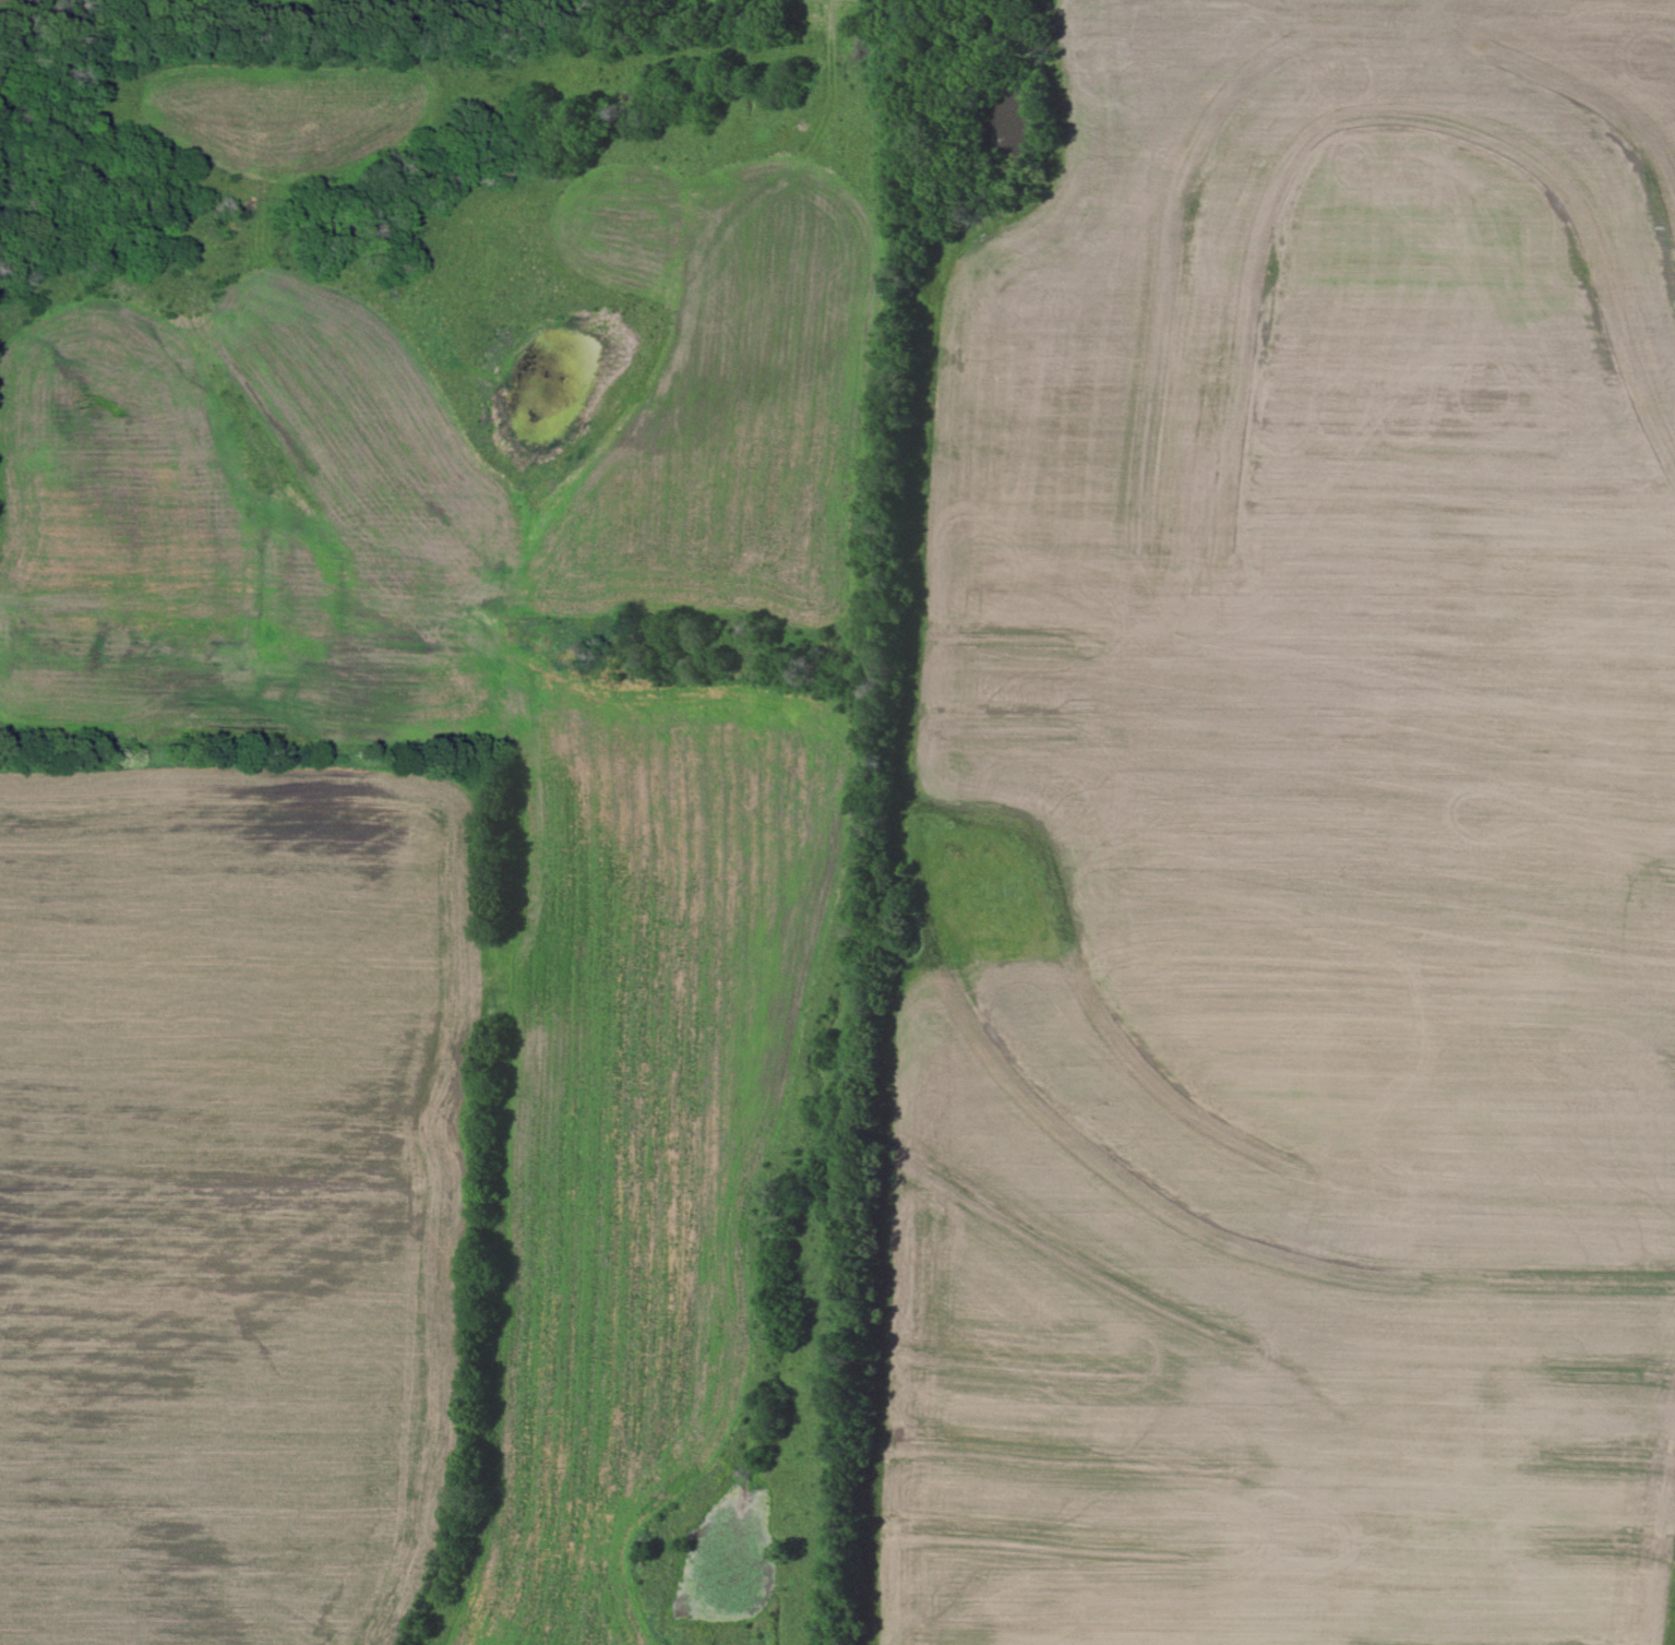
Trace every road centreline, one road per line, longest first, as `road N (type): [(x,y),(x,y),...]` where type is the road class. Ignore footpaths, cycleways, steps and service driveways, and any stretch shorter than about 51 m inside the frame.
road 1 (track): [(555,1644),(571,1455),(575,993)]

